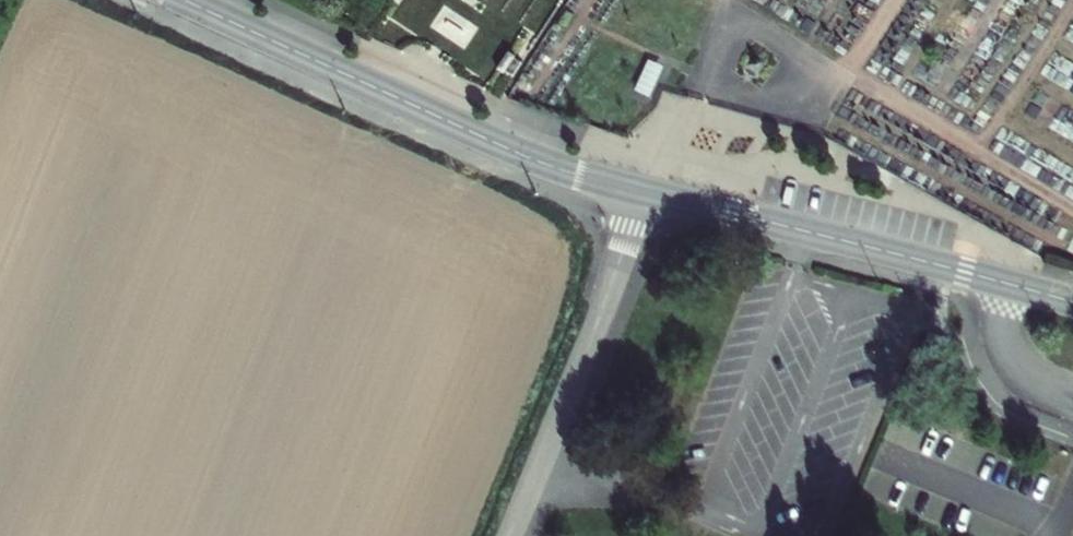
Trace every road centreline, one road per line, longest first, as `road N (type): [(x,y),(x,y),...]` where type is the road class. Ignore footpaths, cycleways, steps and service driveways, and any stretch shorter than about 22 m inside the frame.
road 1 (residential): [(185,0),(553,168),(1072,303)]

